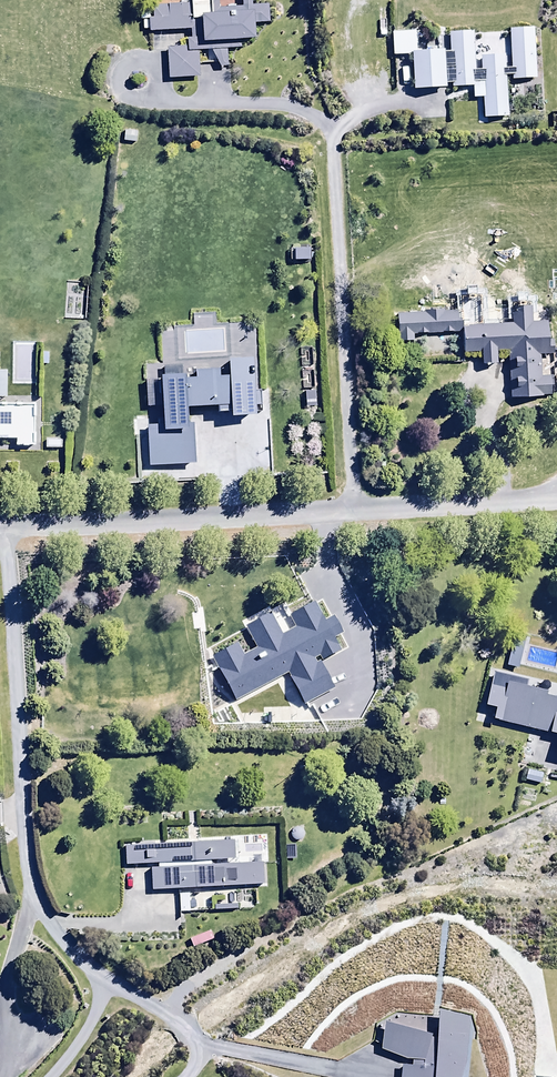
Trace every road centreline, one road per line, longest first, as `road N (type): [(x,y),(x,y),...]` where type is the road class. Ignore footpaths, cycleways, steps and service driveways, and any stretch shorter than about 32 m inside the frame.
road 1 (residential): [(0,527),(556,493)]

